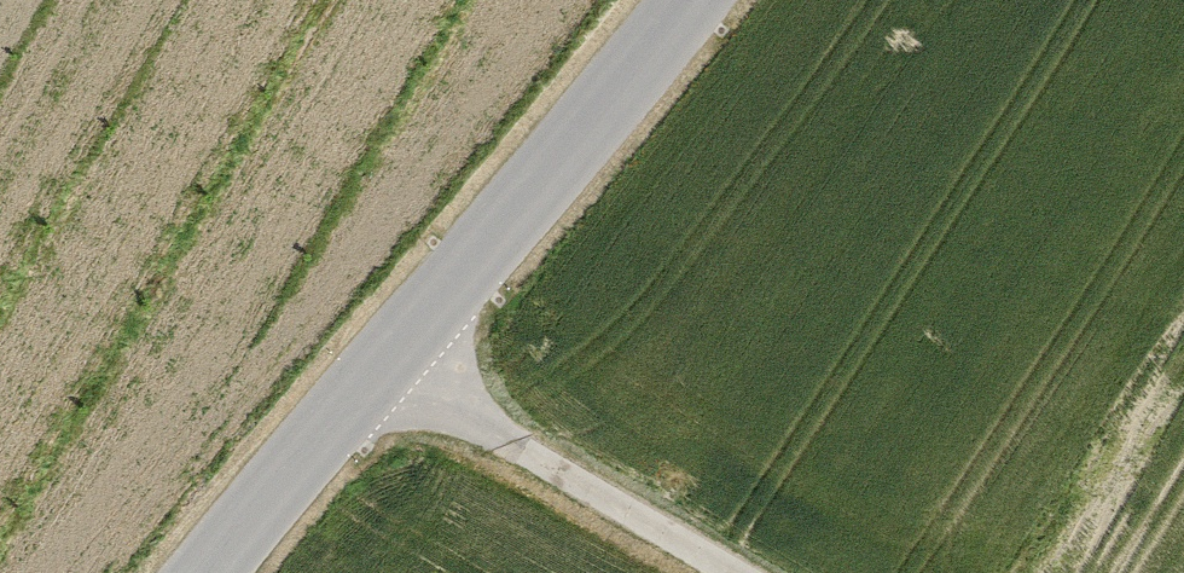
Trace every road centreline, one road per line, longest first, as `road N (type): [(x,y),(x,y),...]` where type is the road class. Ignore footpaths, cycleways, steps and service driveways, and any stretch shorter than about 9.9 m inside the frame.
road 1 (tertiary): [(208,572),(685,0)]
road 2 (track): [(385,356),(754,572)]

